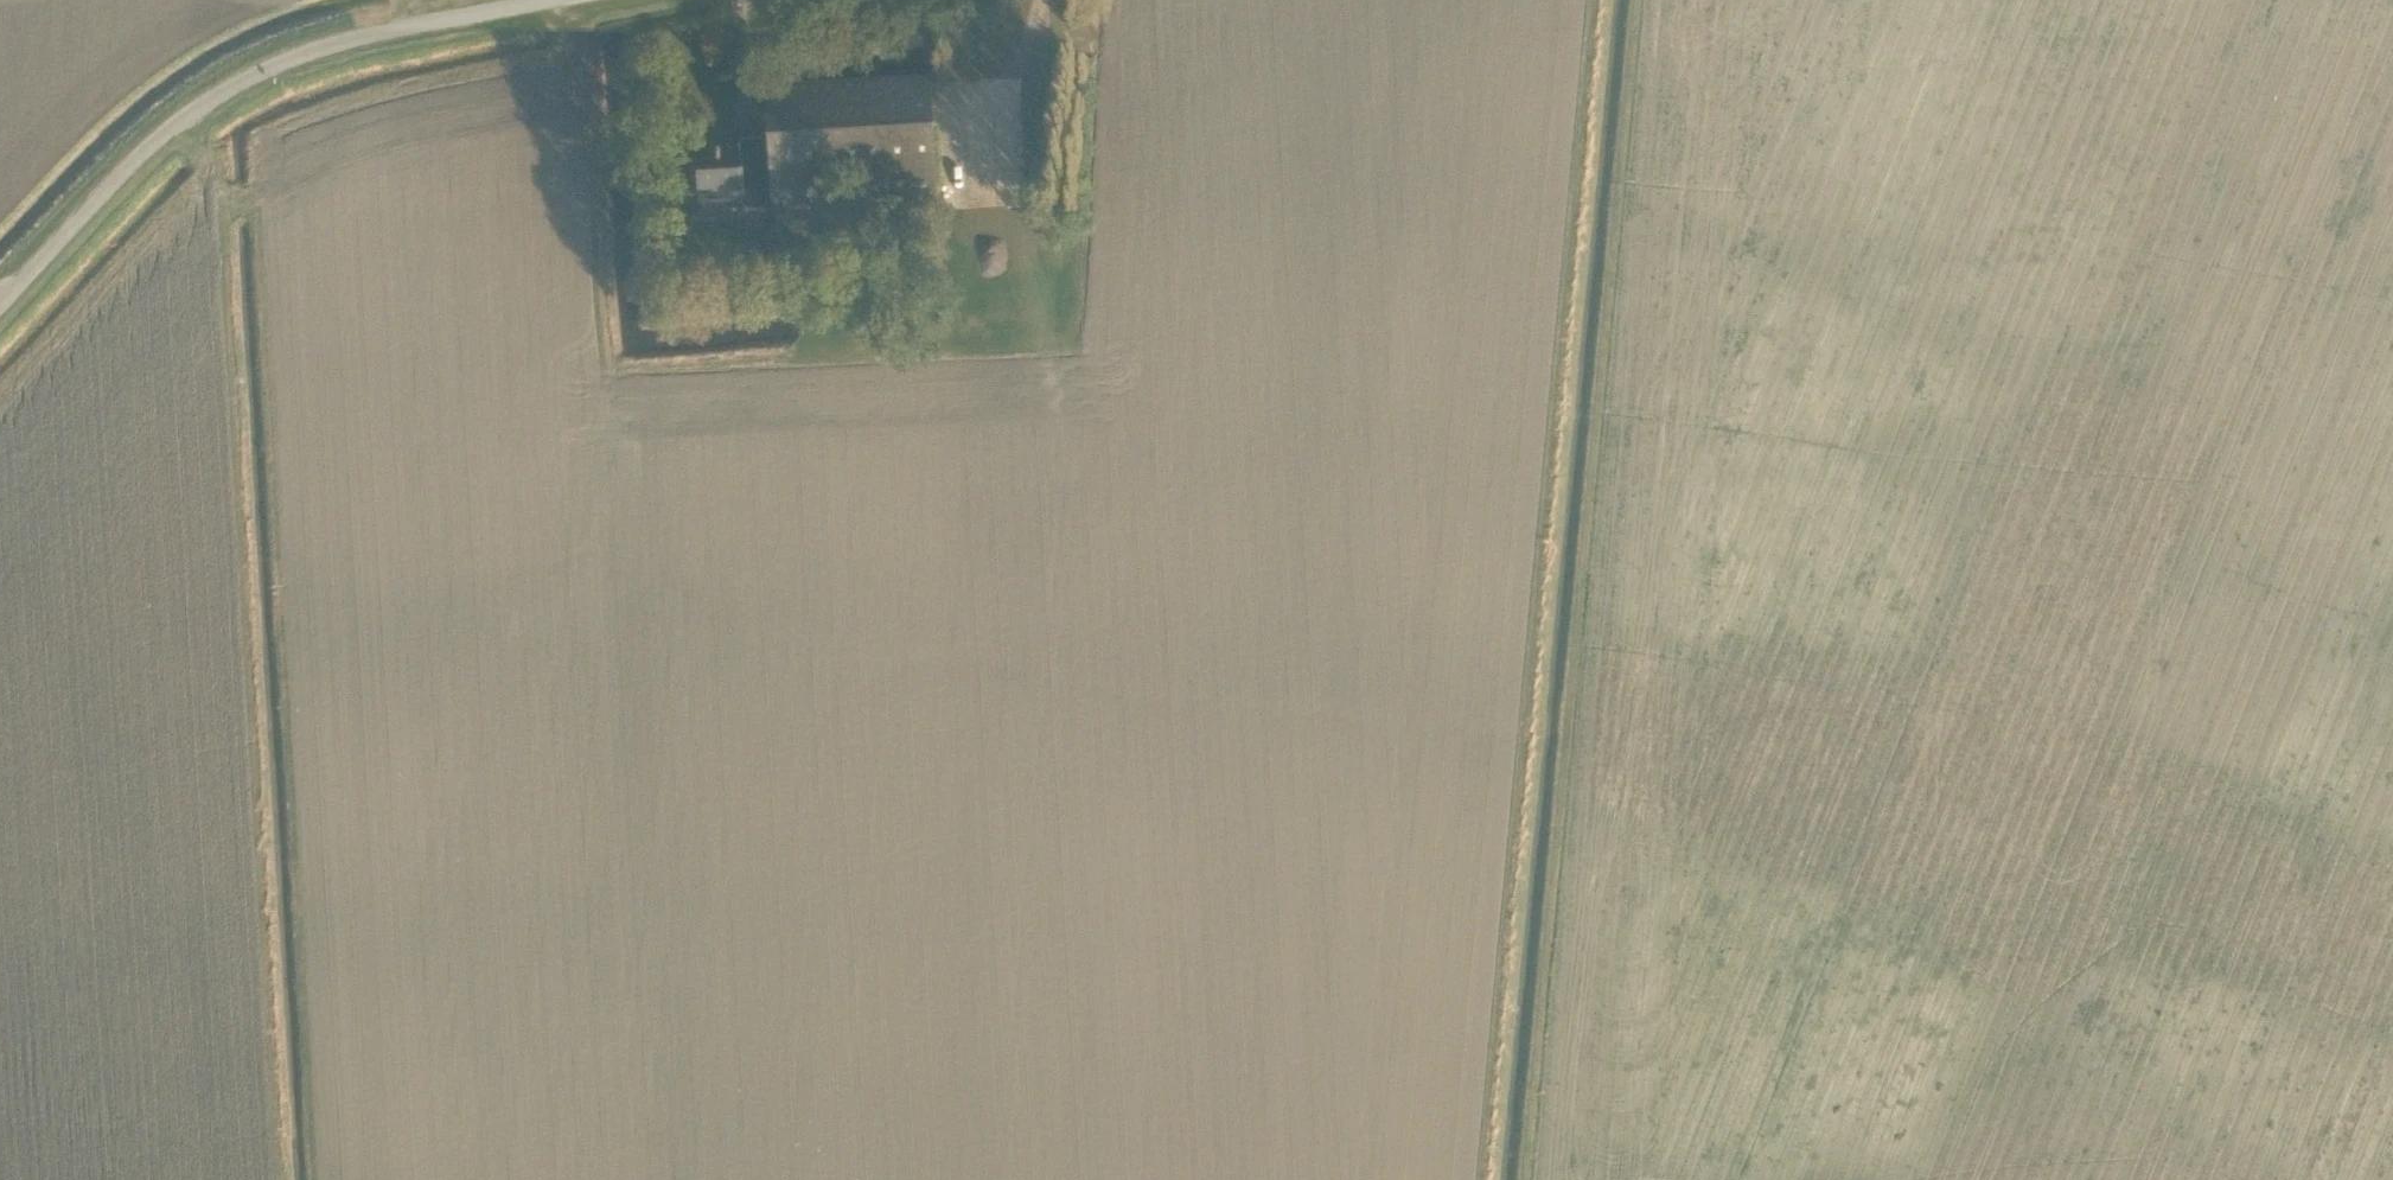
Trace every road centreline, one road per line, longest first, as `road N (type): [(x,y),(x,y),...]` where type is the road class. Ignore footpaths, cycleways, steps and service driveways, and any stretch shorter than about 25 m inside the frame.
road 1 (unclassified): [(0,307),(219,98),(321,53),(586,0)]

